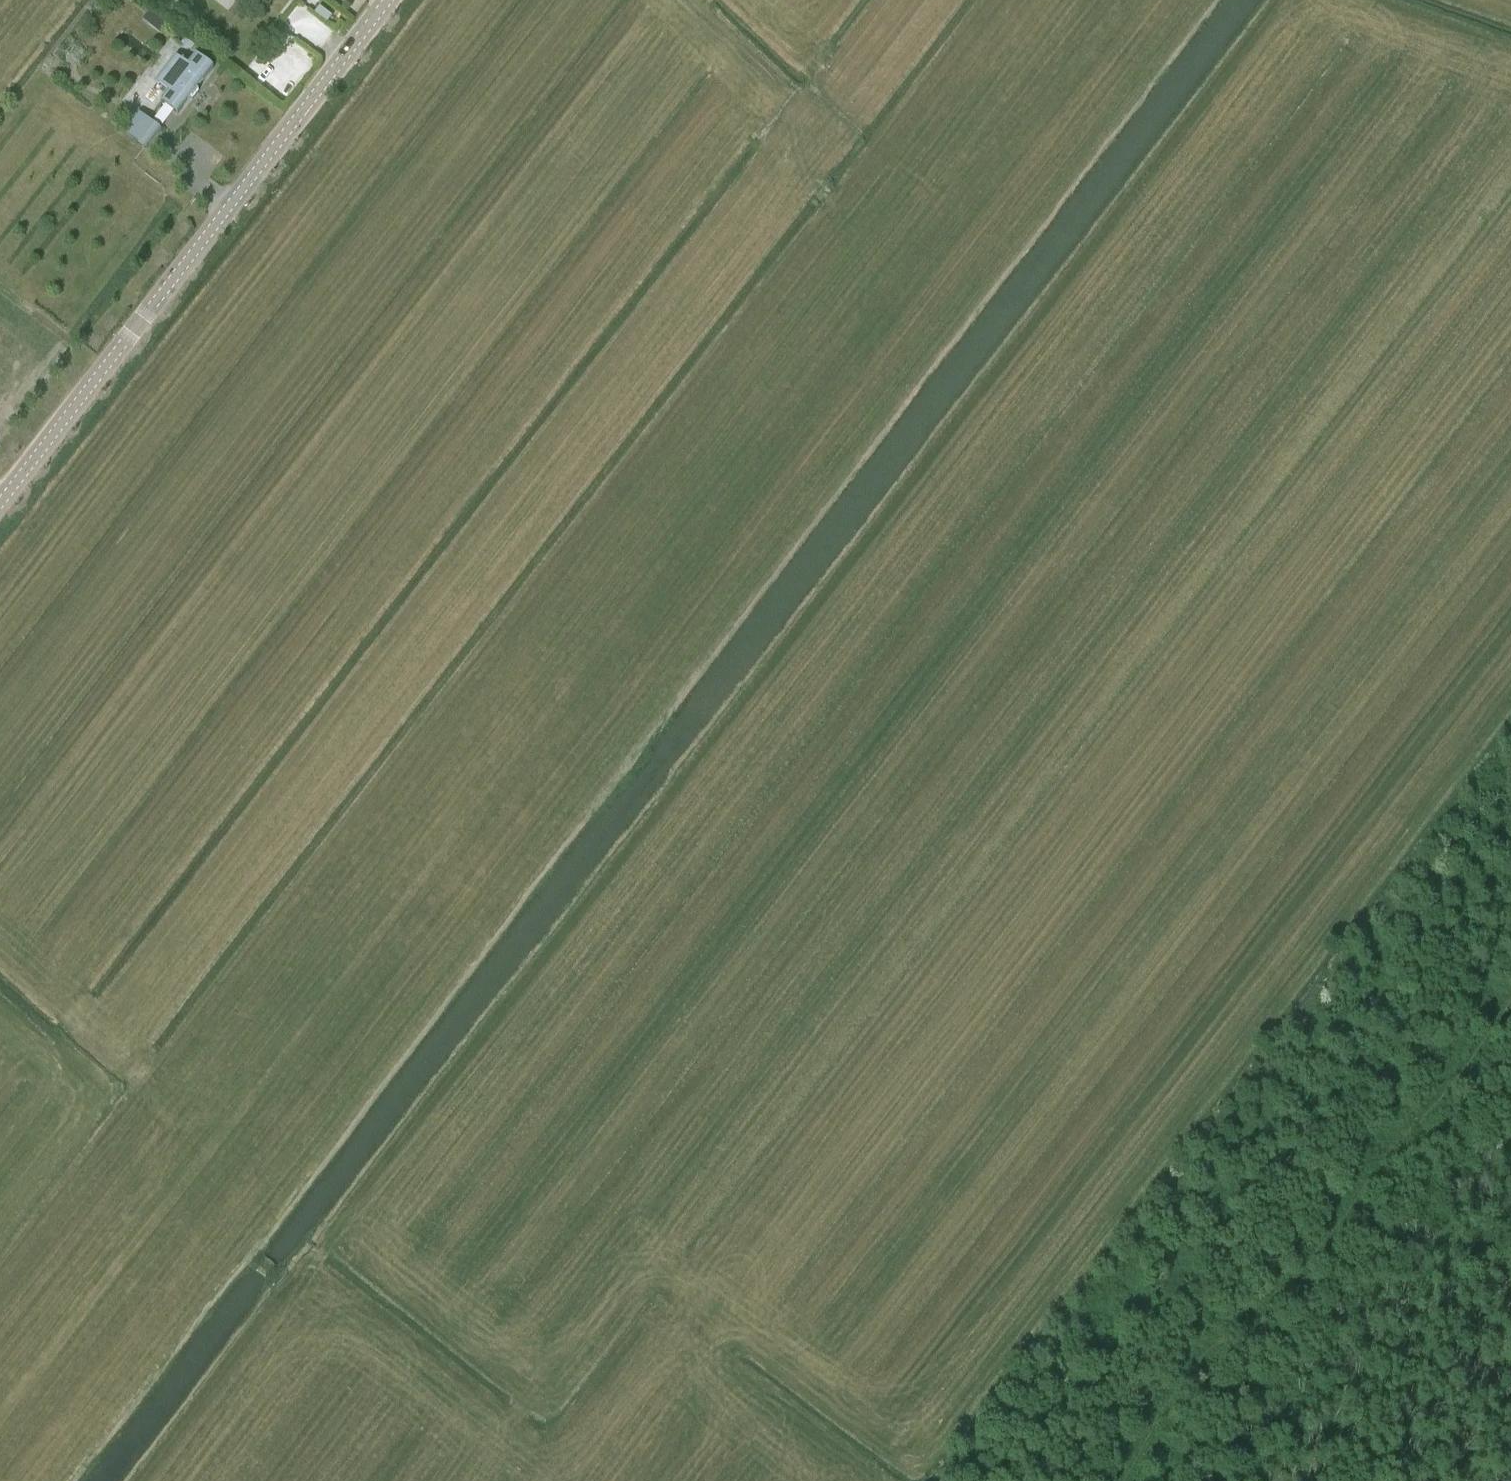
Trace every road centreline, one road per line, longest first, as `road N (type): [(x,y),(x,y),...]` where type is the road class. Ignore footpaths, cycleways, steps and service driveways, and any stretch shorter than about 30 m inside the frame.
road 1 (unclassified): [(0,503),(389,0)]
road 2 (track): [(673,0),(741,65),(777,112),(806,172),(864,238)]
road 3 (track): [(1510,811),(1382,982)]

